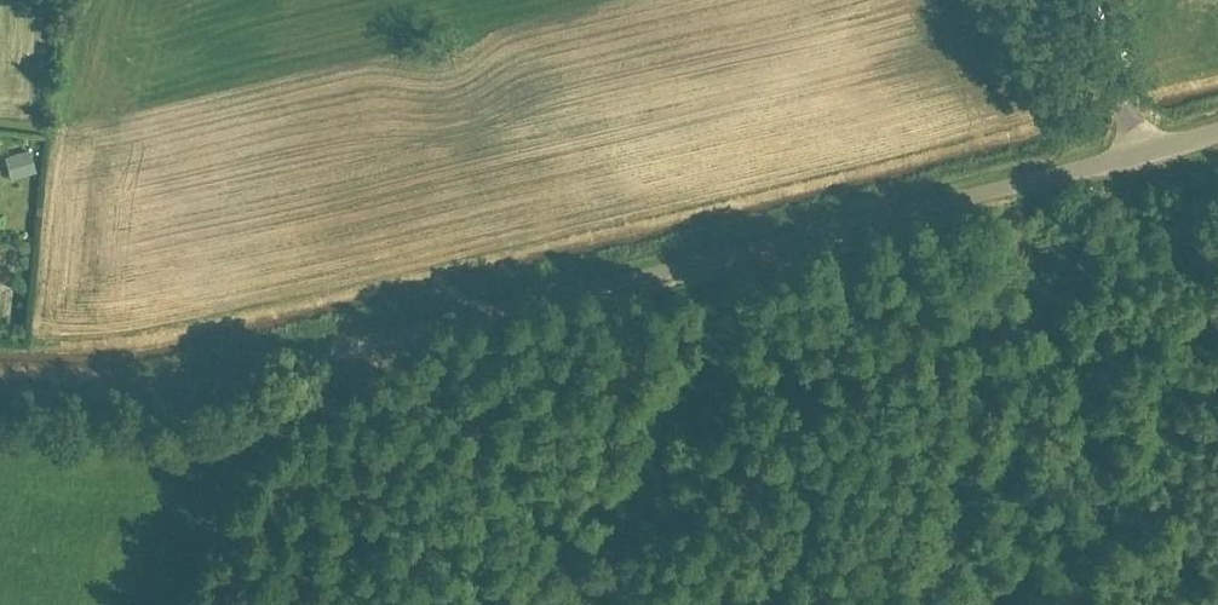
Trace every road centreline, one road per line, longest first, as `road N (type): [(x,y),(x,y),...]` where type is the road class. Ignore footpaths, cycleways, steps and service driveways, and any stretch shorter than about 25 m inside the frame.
road 1 (residential): [(0,392),(117,400),(230,377),(1217,134)]
road 2 (track): [(351,345),(360,404),(293,475),(246,604)]
road 3 (track): [(1067,0),(1148,151)]

